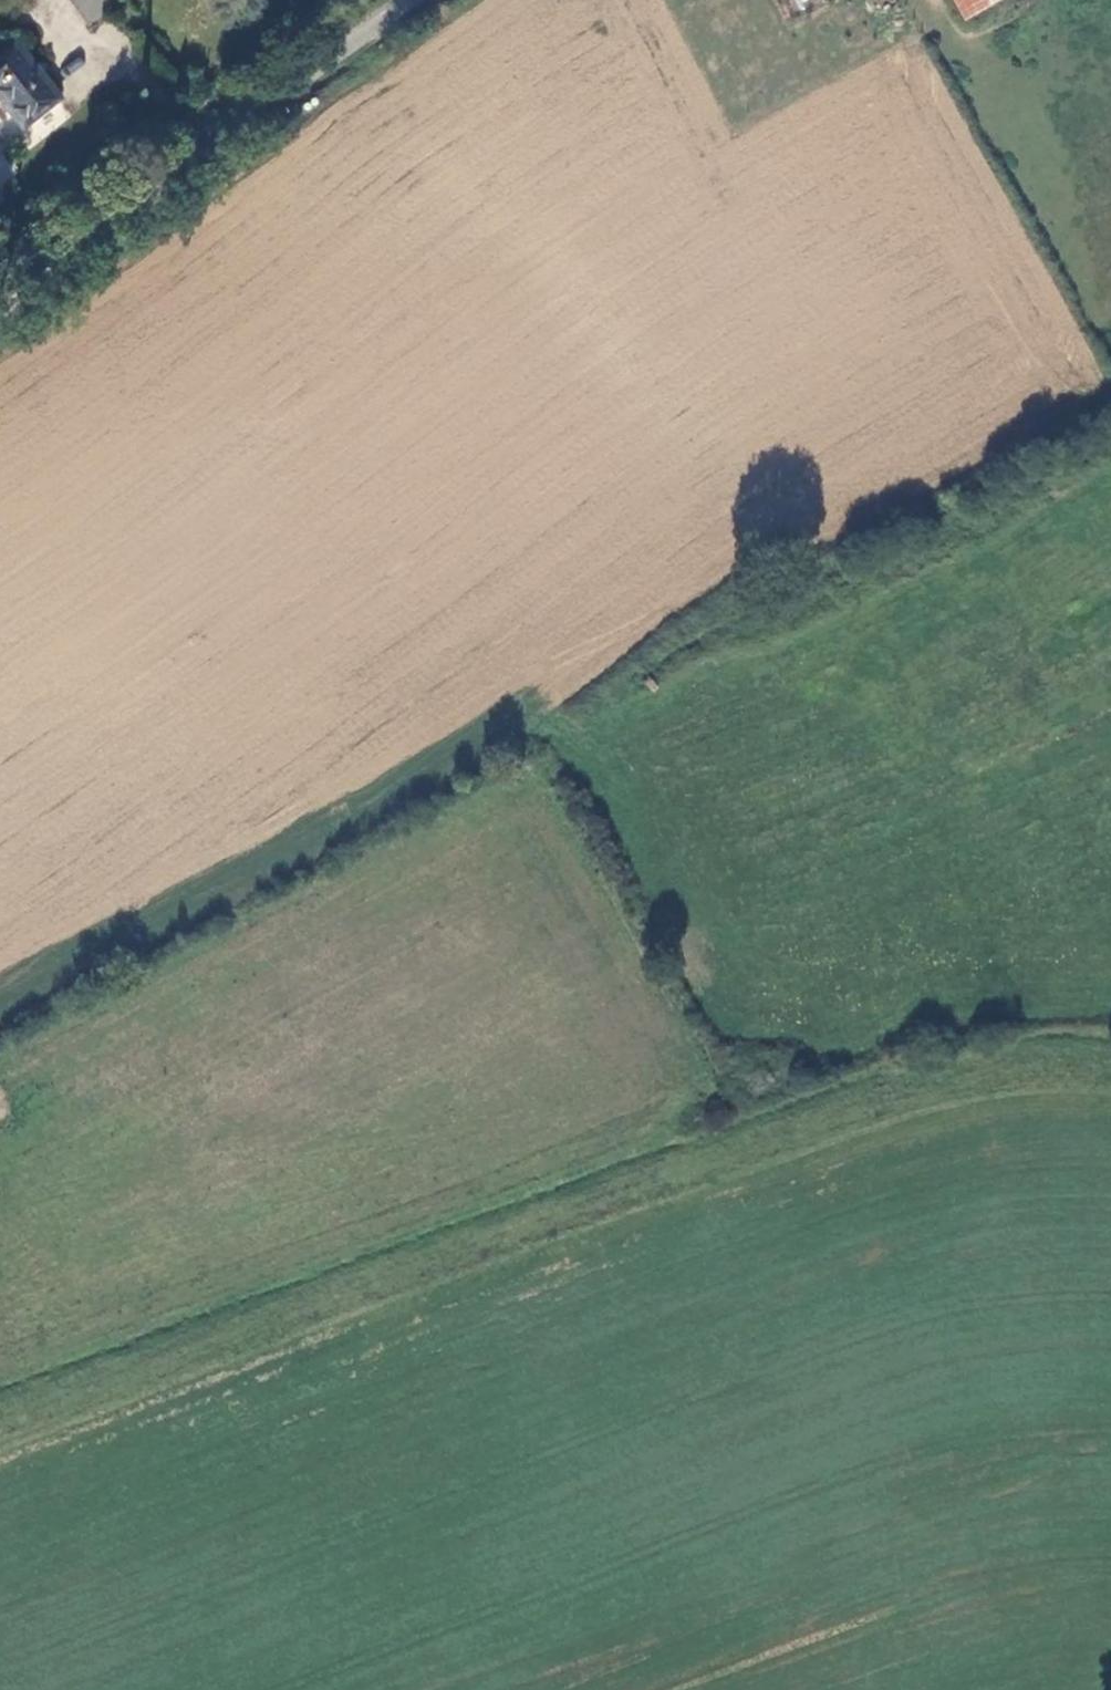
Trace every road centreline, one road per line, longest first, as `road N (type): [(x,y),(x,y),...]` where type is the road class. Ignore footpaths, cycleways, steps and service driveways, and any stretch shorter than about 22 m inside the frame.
road 1 (unclassified): [(0,315),(420,0)]

